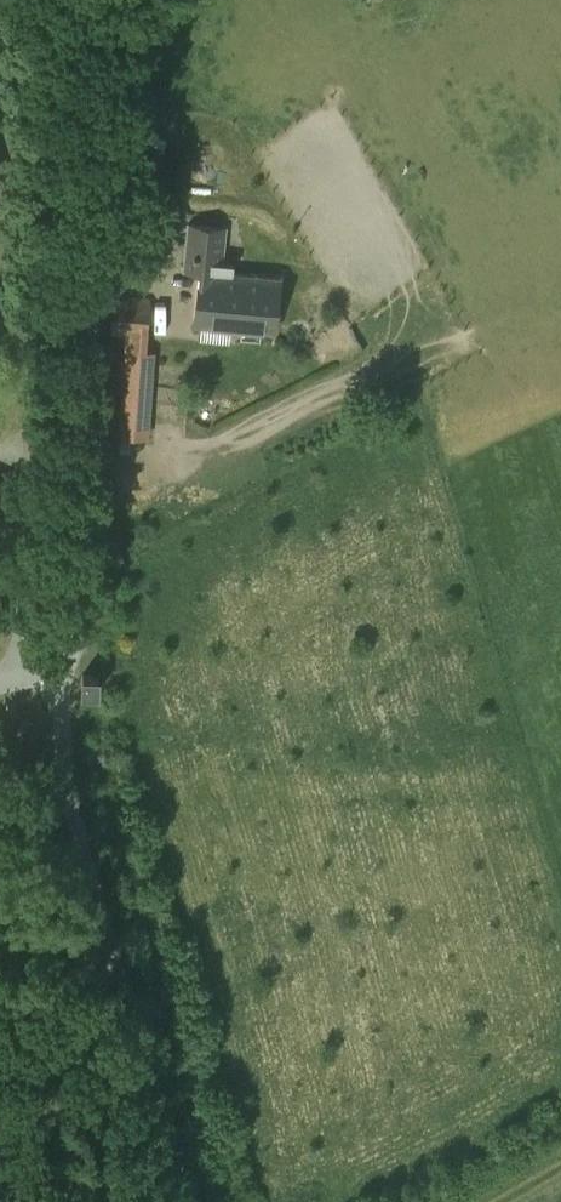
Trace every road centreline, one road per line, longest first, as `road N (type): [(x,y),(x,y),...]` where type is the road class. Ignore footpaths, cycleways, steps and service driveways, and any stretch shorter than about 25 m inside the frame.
road 1 (residential): [(19,679),(47,102),(29,0)]
road 2 (unclassified): [(143,16),(111,126),(84,331),(83,597),(66,667)]
road 3 (unclassified): [(66,667),(66,740),(189,1201)]

